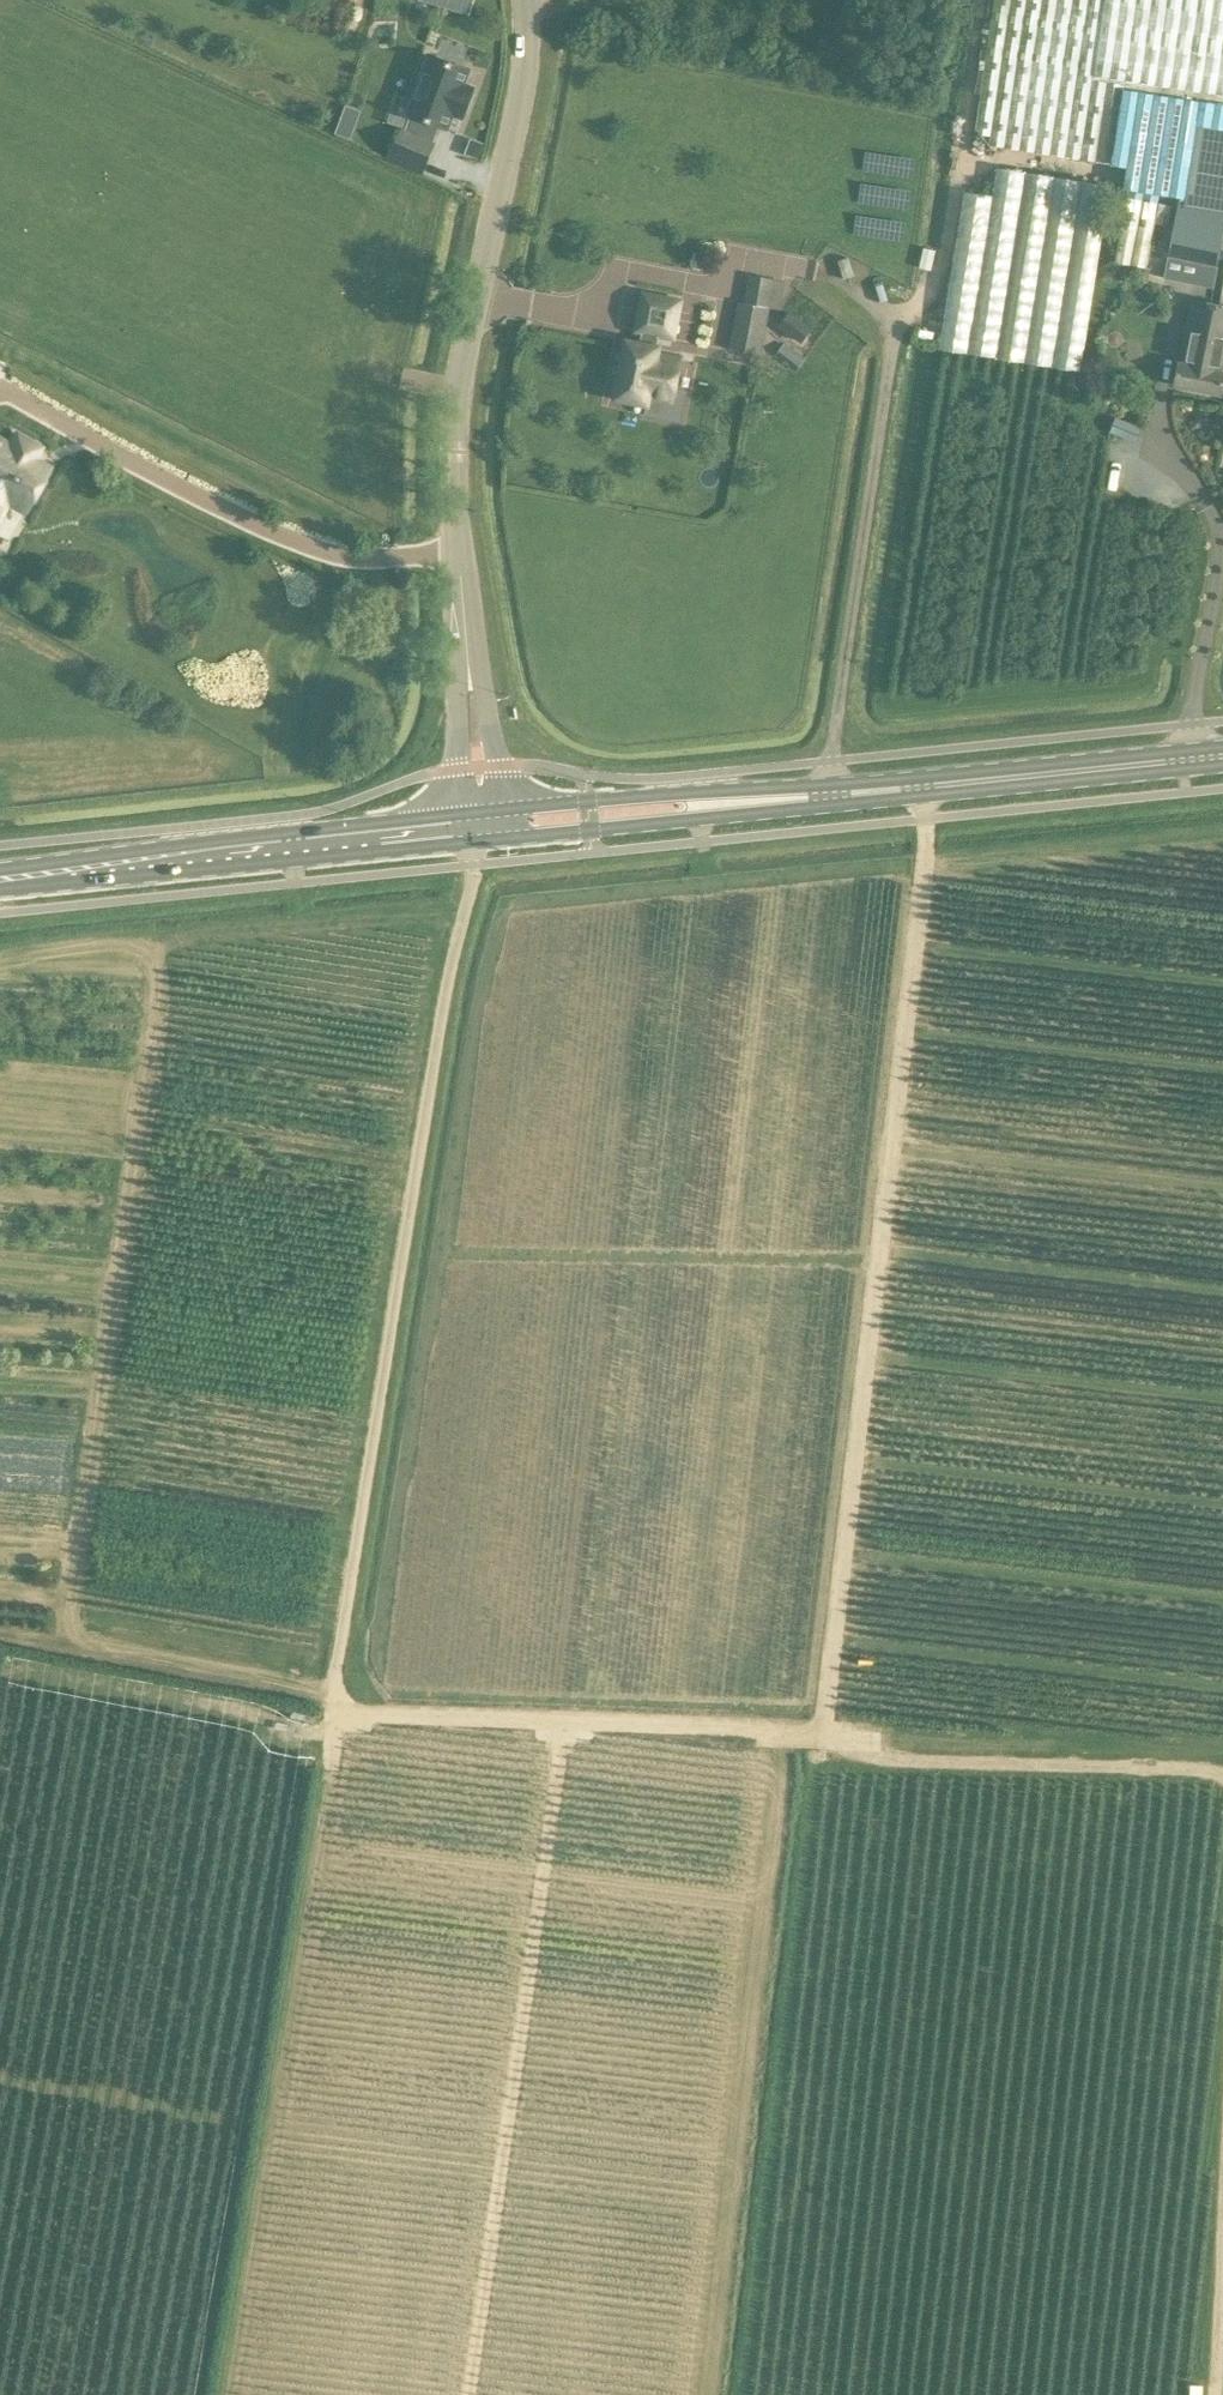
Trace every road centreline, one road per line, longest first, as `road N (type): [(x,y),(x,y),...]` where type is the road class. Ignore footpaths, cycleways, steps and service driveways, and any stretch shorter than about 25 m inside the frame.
road 1 (unclassified): [(486,830),(447,988),(332,1706)]
road 2 (tertiary): [(486,830),(456,452),(468,335),(526,65),(525,0)]
road 3 (primary): [(486,830),(1222,758)]
road 4 (primary): [(486,830),(0,880)]

